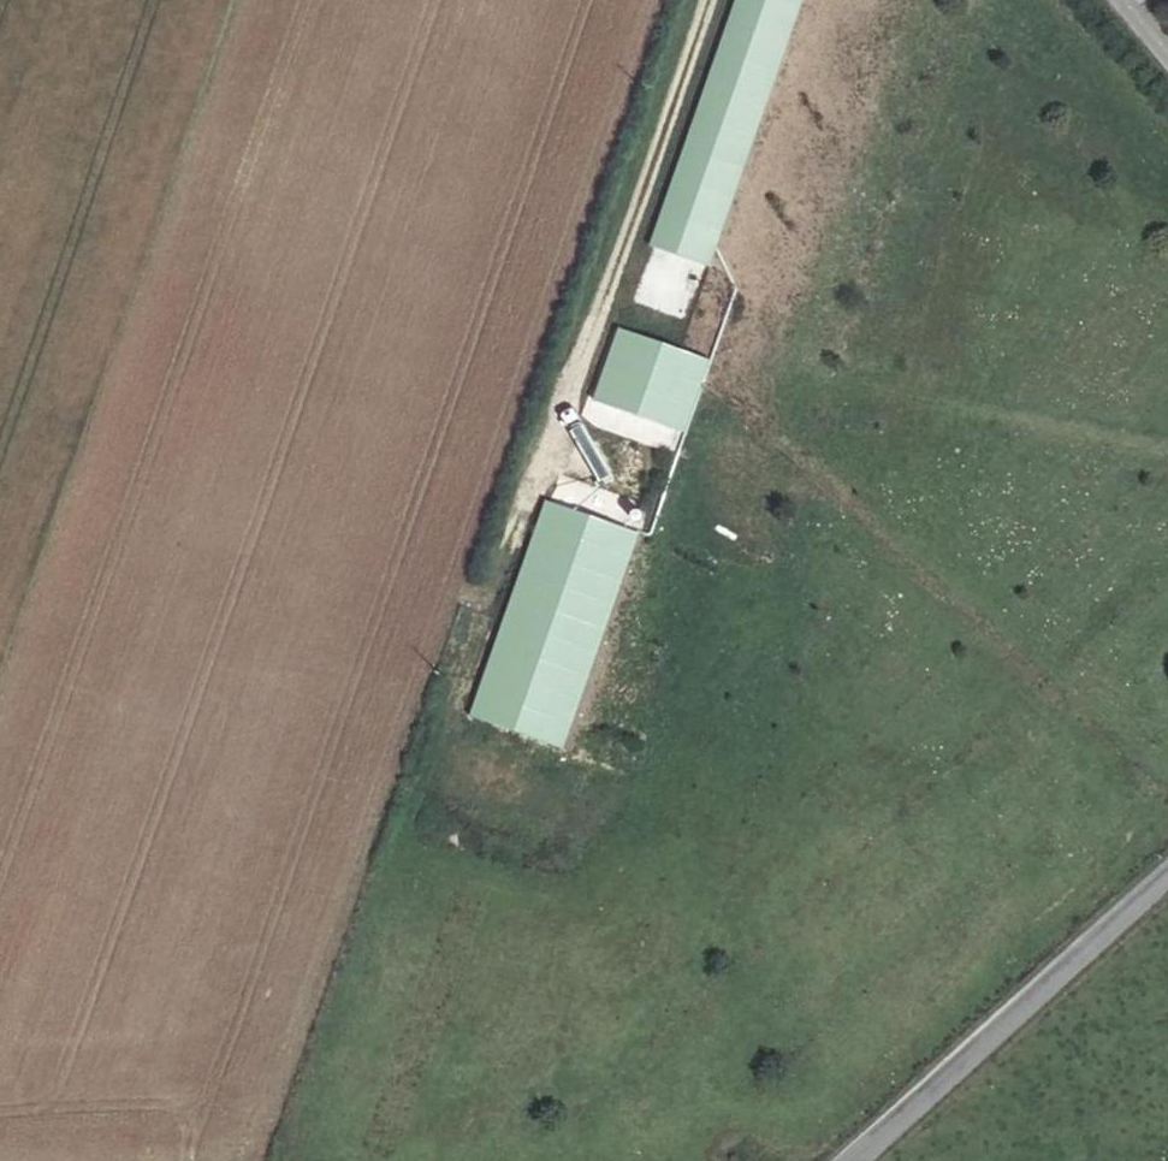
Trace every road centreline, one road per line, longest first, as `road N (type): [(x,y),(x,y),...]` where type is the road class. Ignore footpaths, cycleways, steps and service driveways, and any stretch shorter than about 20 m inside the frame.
road 1 (unclassified): [(845,1160),(1167,870)]

